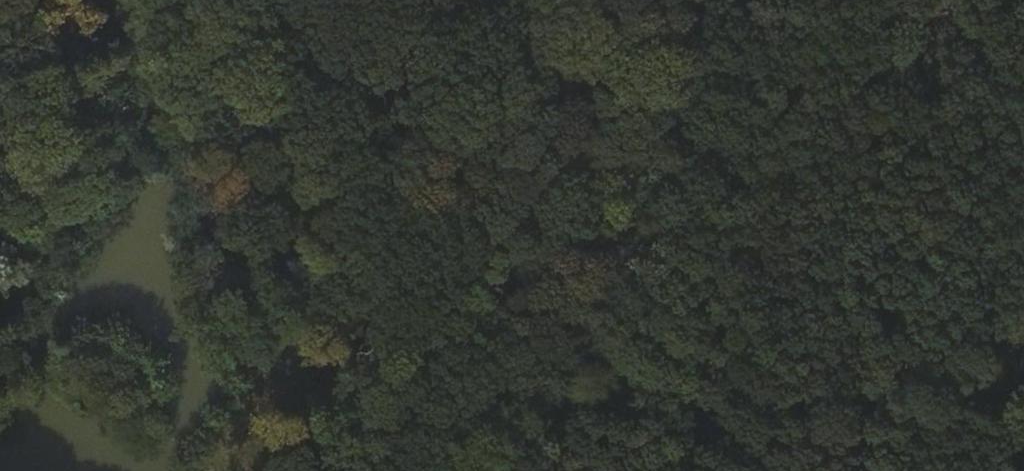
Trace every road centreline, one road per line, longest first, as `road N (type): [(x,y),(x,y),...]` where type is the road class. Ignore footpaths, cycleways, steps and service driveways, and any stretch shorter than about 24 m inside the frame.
road 1 (track): [(553,470),(709,0)]

